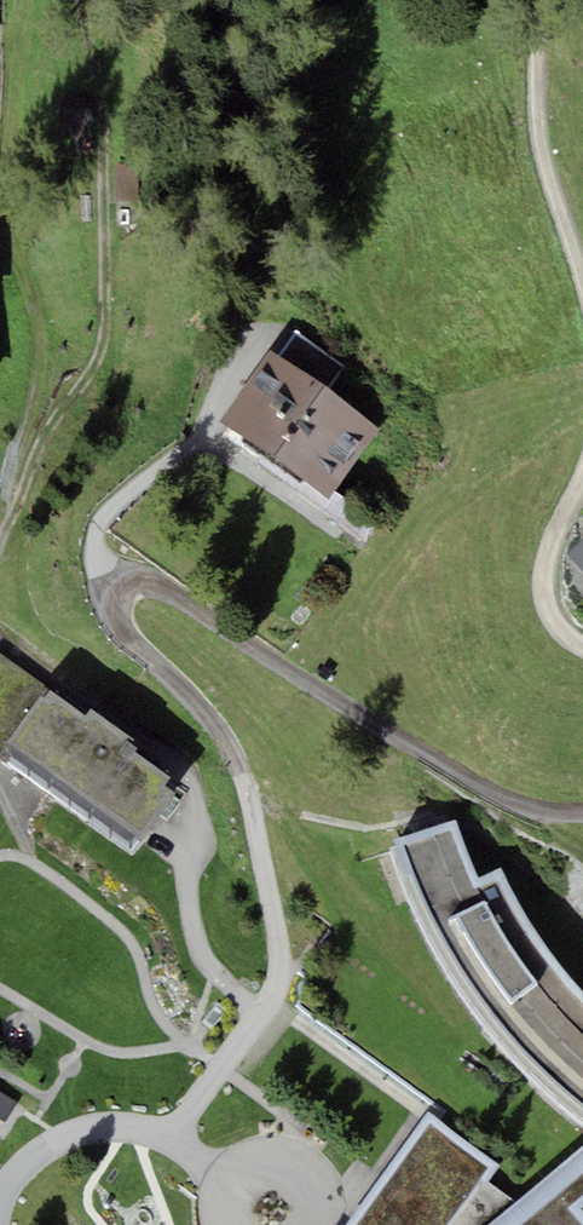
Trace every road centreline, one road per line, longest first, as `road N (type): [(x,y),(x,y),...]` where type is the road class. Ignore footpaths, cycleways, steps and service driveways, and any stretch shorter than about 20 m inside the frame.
road 1 (residential): [(0,1217),(3,1195),(48,1151),(113,1133),(179,1129),(273,1014),(279,944),(266,839),(238,757),(189,693),(117,630),(109,609),(115,591),(140,585),(169,594),(486,791),(548,813),(582,813)]
road 2 (track): [(582,301),(550,149),(543,0)]

